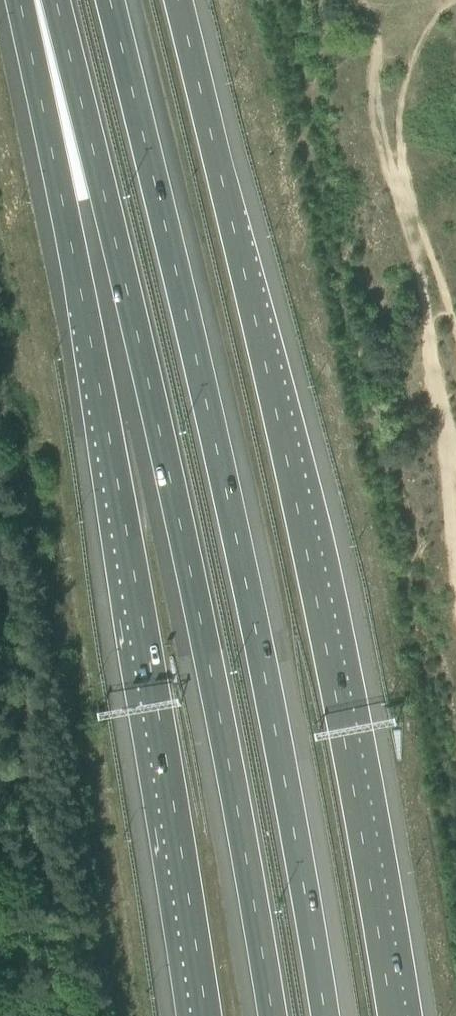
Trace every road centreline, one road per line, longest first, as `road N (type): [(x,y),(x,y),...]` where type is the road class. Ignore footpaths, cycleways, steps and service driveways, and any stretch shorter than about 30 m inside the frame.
road 1 (motorway): [(55,0),(160,438),(270,1015)]
road 2 (motorway): [(322,1015),(283,774),(213,434),(109,0)]
road 3 (motorway): [(389,1015),(354,792),(277,416),(178,0)]
road 4 (motorway): [(18,0),(205,1015)]

